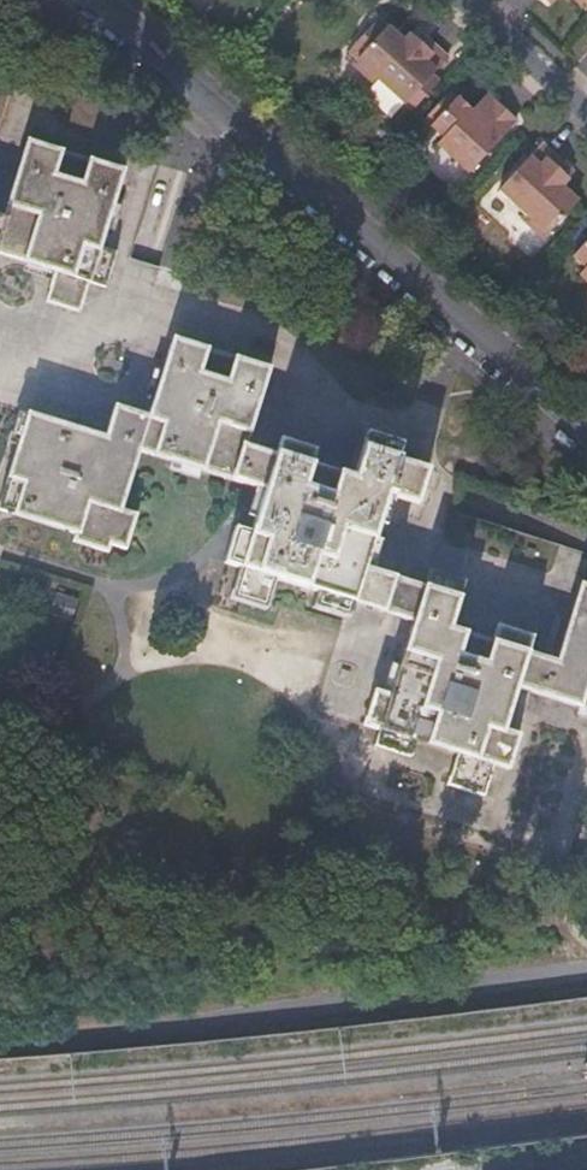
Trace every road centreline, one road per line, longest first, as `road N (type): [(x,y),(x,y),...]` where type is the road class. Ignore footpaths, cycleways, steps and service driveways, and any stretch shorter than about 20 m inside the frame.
road 1 (residential): [(586,424),(99,0)]
road 2 (residential): [(468,0),(586,111)]

